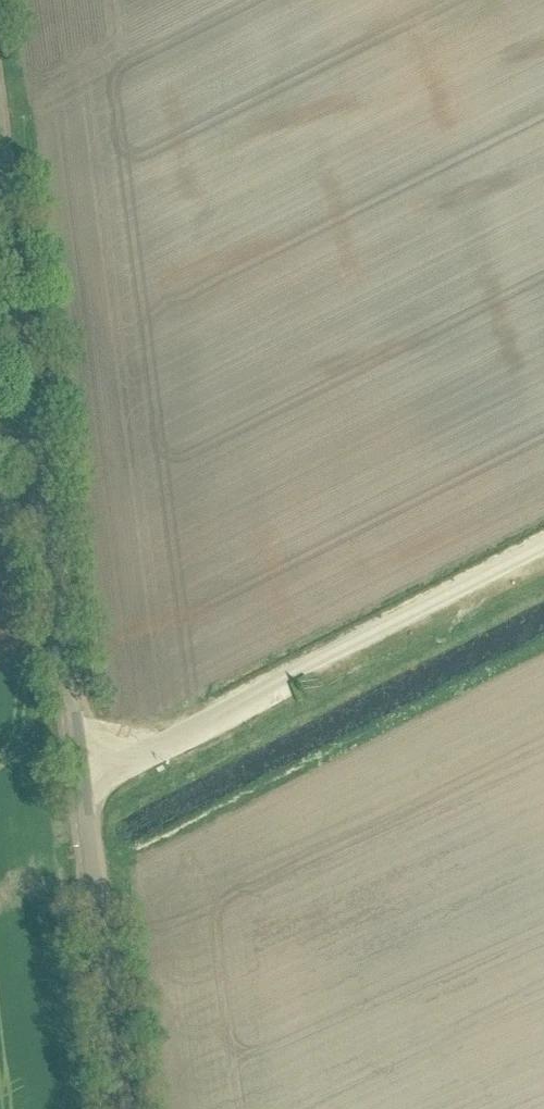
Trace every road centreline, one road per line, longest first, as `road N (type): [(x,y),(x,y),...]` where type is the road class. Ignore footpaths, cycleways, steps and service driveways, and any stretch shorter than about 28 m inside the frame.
road 1 (tertiary): [(123,1108),(0,173)]

